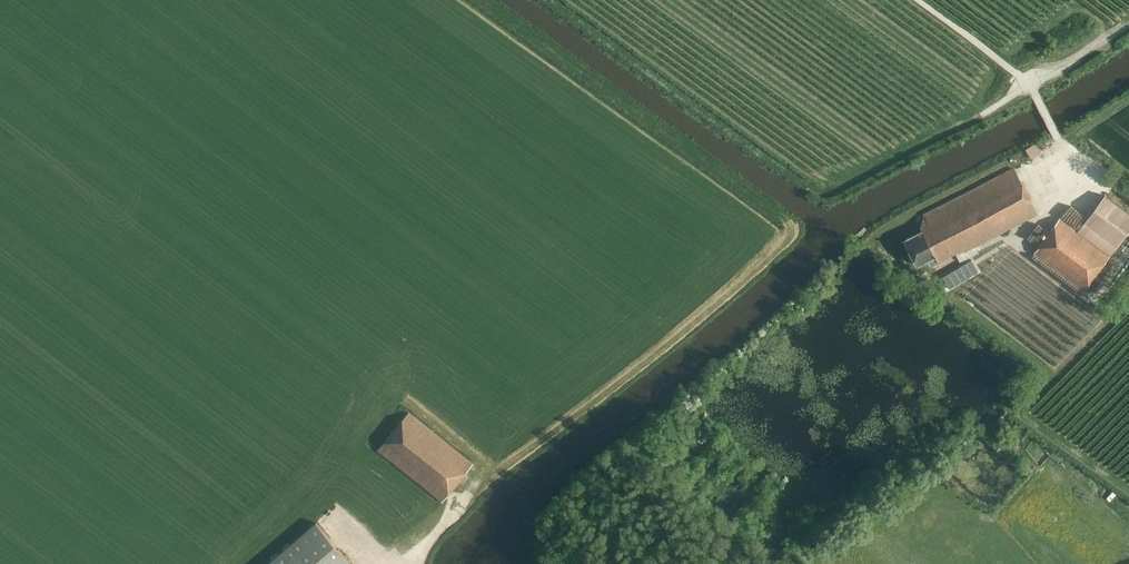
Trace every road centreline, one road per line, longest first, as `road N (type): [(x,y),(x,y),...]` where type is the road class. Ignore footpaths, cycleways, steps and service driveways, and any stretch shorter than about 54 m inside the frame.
road 1 (track): [(916,0),(1030,86),(1060,141)]

